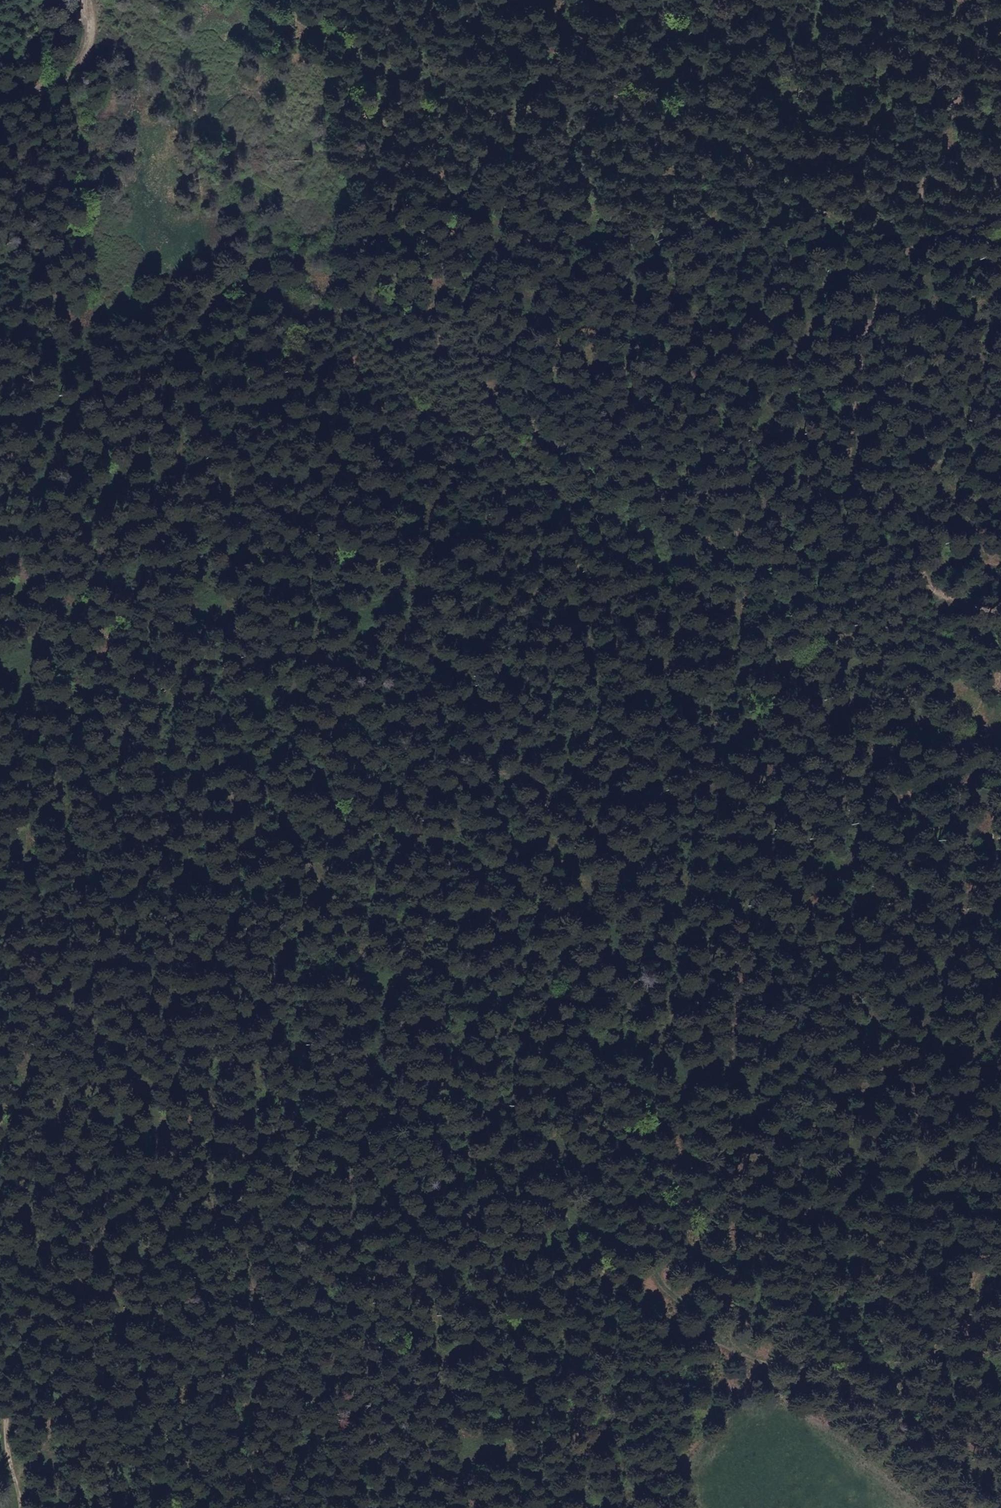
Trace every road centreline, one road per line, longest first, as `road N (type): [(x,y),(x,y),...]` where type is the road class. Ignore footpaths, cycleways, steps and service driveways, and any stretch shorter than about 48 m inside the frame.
road 1 (track): [(1000,16),(853,399),(856,480),(865,498),(889,519),(942,598),(1000,614)]
road 2 (track): [(0,1355),(16,1507)]
road 3 (track): [(87,0),(81,61),(55,83),(0,95)]

